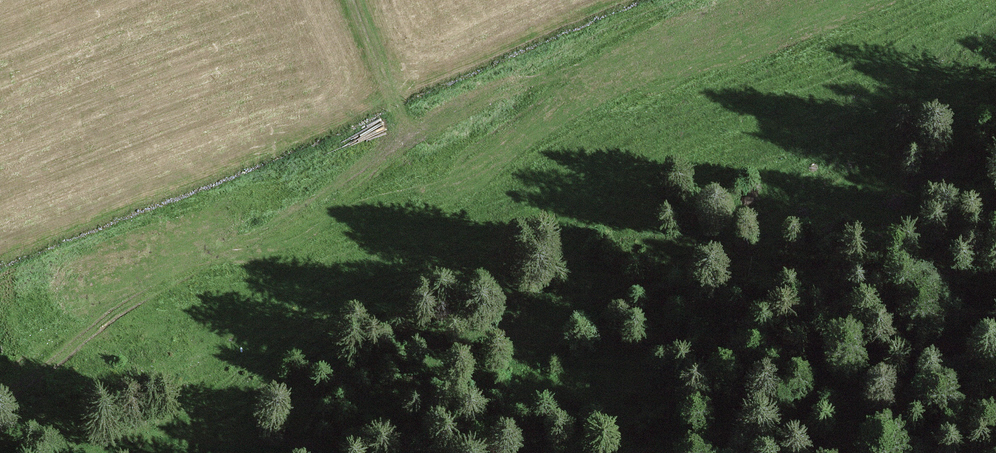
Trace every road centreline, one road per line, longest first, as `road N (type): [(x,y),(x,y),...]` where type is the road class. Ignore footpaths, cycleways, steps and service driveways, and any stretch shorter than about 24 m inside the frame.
road 1 (track): [(690,0),(575,46),(448,129),(106,318),(84,342),(99,348),(286,276),(490,191),(564,147),(840,76),(995,5)]
road 2 (track): [(395,0),(448,129)]

